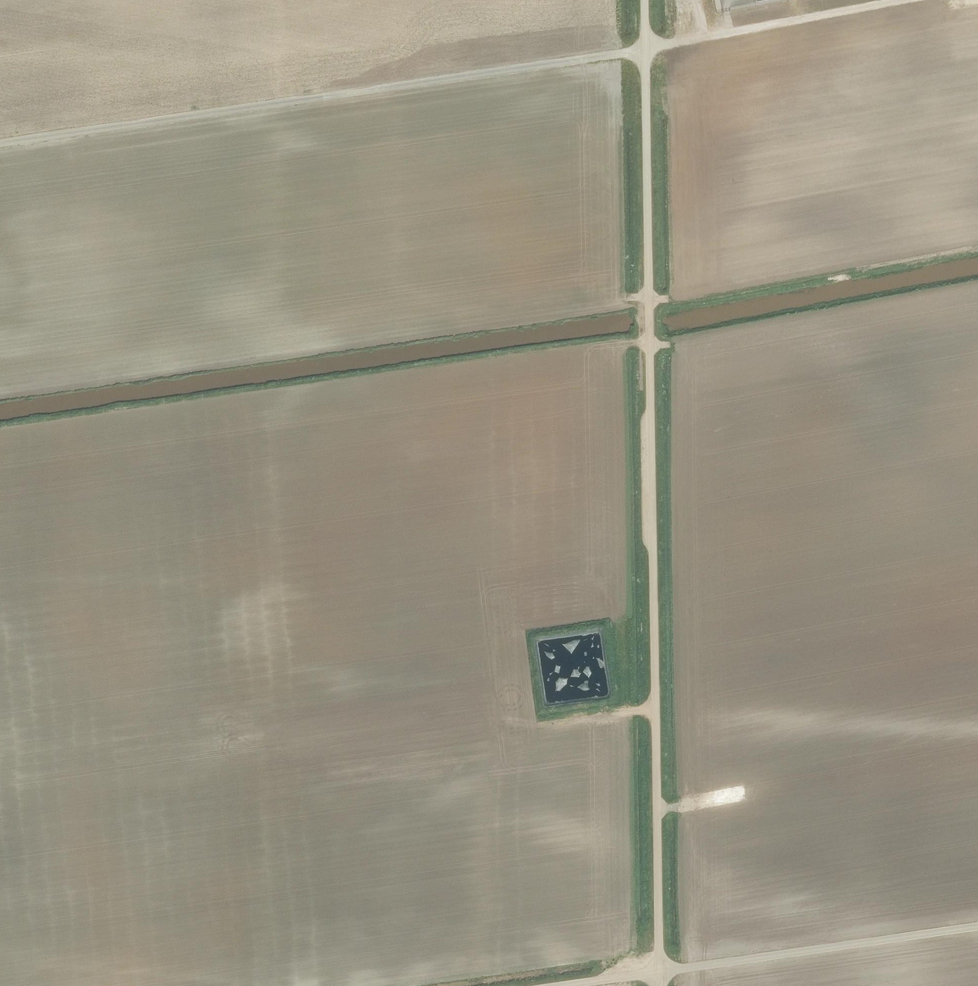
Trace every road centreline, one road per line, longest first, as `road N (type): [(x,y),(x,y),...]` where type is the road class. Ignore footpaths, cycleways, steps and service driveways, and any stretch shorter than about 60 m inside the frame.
road 1 (unclassified): [(657,985),(644,0)]

